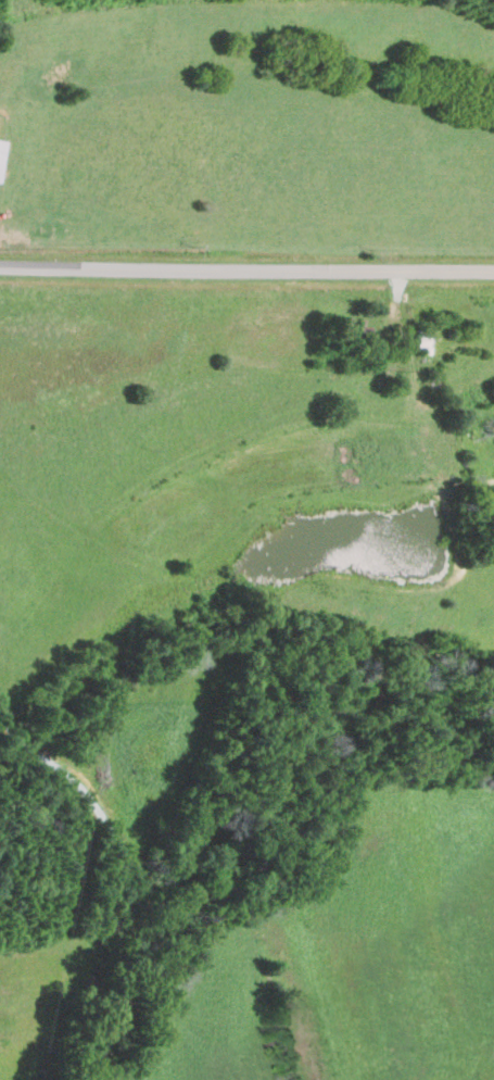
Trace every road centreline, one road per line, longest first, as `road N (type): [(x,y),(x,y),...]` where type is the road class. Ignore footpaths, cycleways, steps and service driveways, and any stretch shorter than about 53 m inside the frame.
road 1 (residential): [(493,282),(0,269)]

